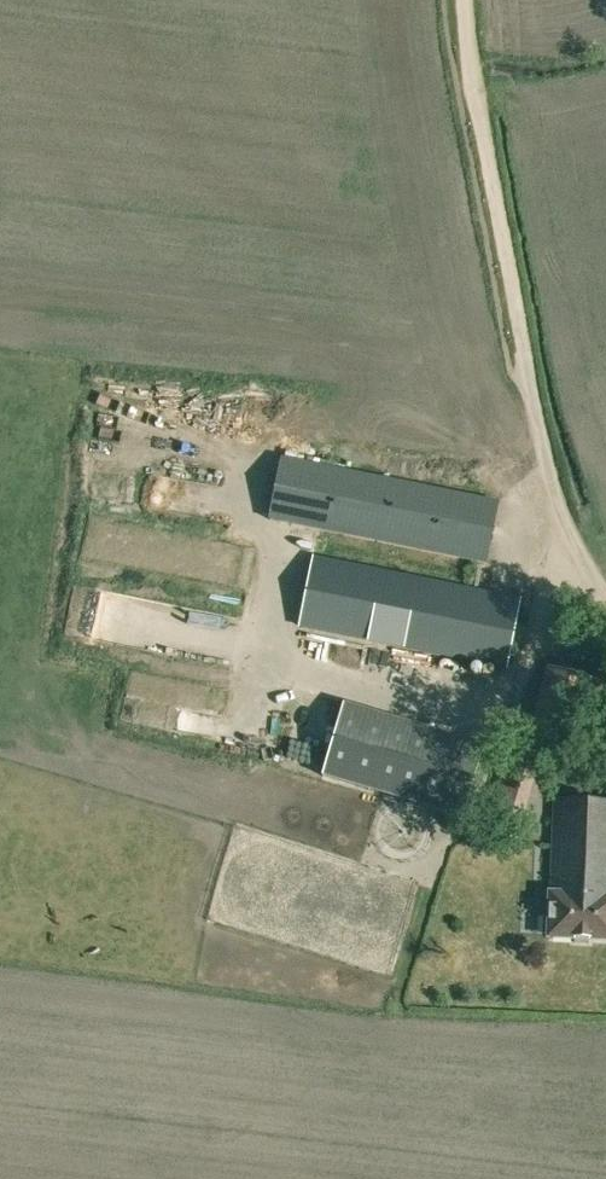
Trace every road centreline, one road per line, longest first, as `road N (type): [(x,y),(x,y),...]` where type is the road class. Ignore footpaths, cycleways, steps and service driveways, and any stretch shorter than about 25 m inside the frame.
road 1 (track): [(529,396),(464,0)]
road 2 (unclassified): [(605,603),(564,521),(529,396)]

